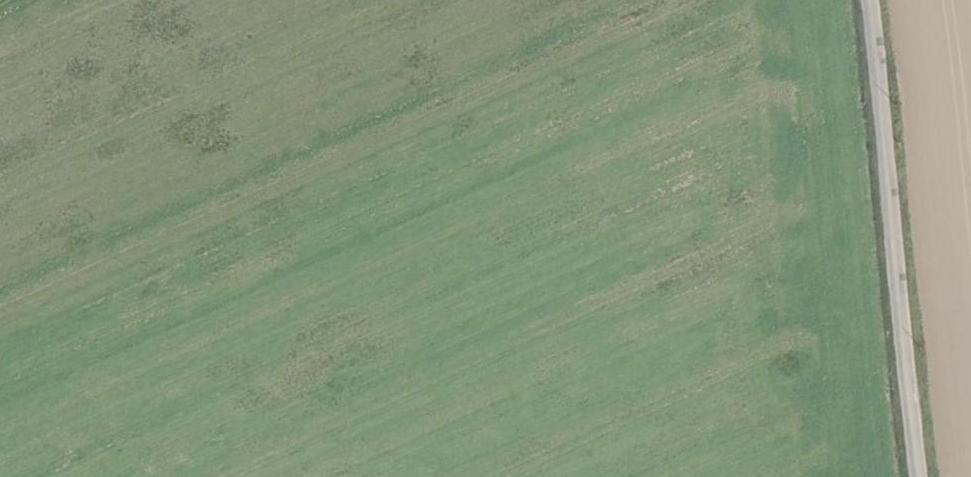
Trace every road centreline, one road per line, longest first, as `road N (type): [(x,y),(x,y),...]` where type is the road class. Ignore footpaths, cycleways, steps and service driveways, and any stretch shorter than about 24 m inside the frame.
road 1 (unclassified): [(870,0),(919,476)]

